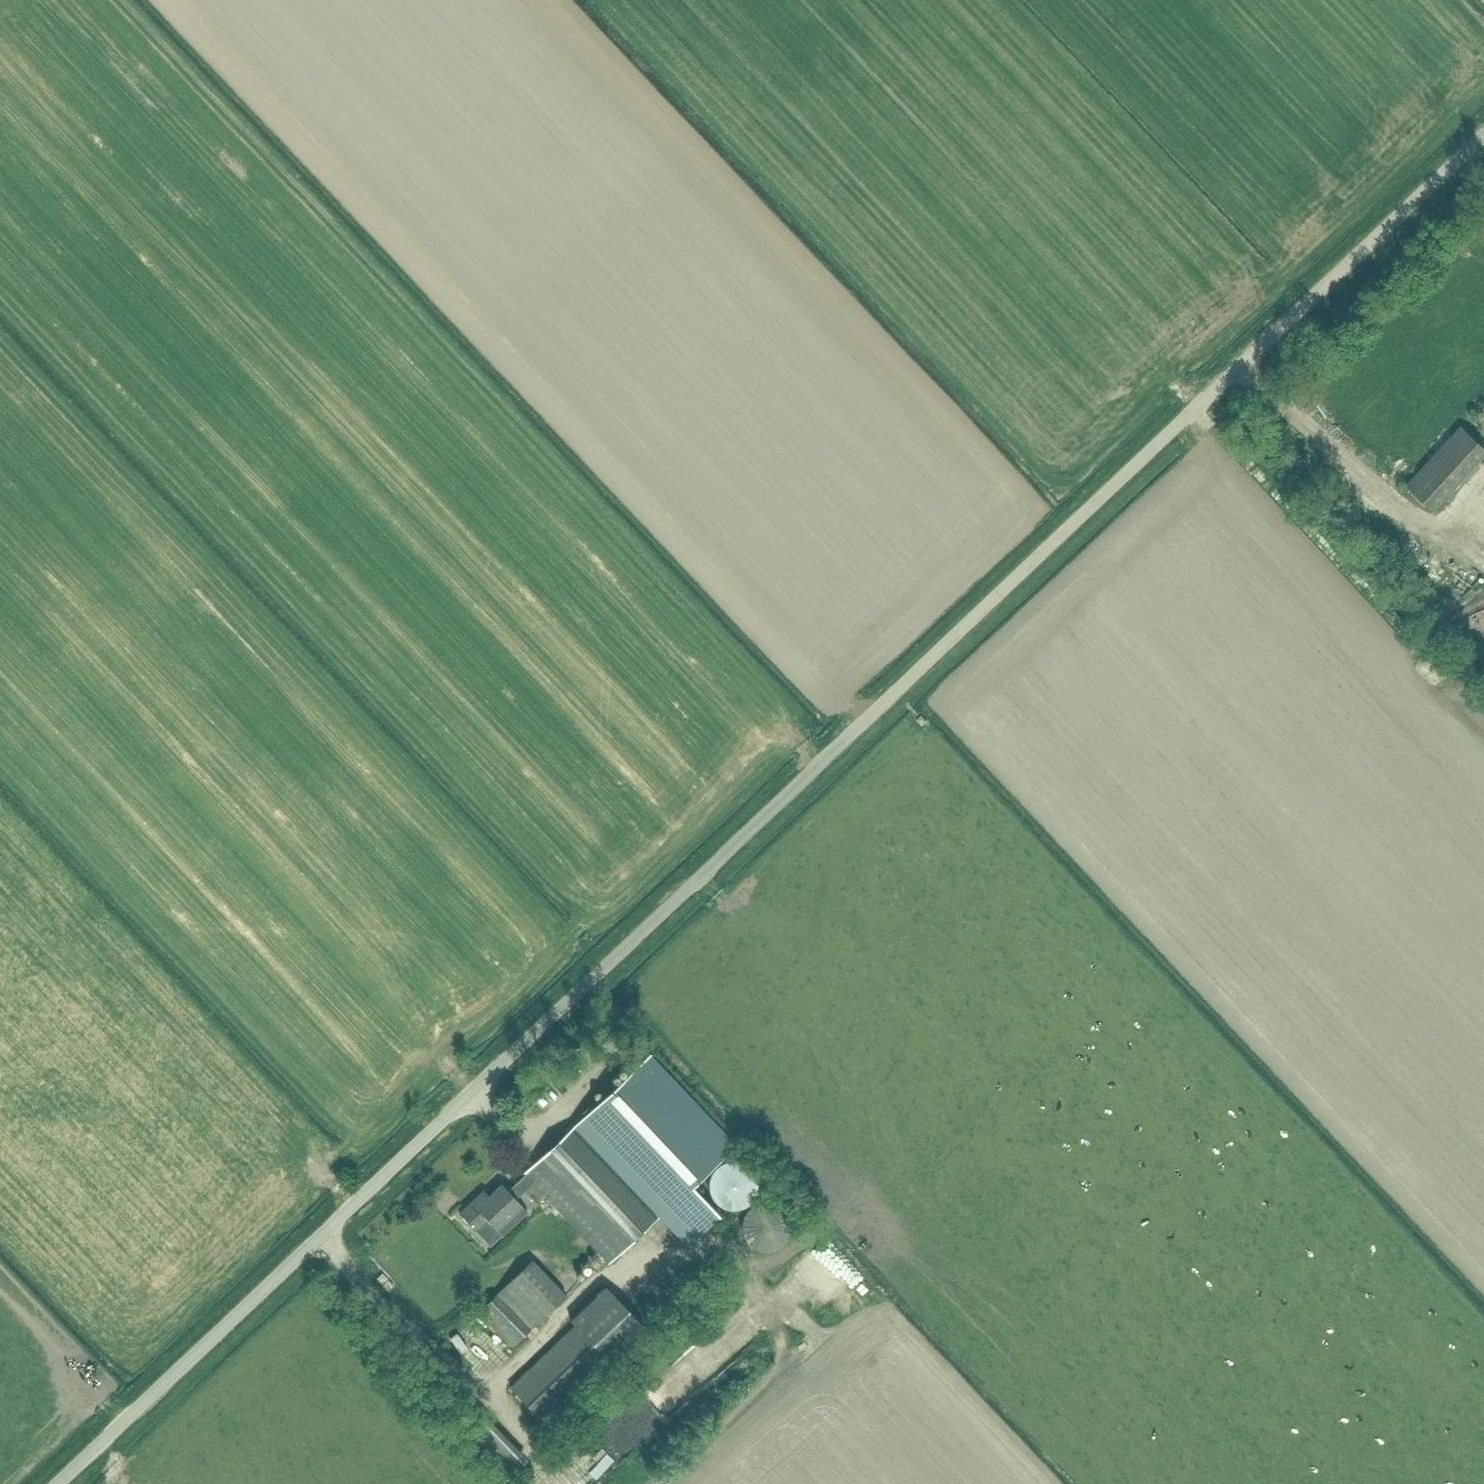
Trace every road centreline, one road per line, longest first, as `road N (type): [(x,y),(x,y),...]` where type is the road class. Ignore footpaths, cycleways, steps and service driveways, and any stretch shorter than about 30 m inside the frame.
road 1 (unclassified): [(54,1483),(1483,134)]

